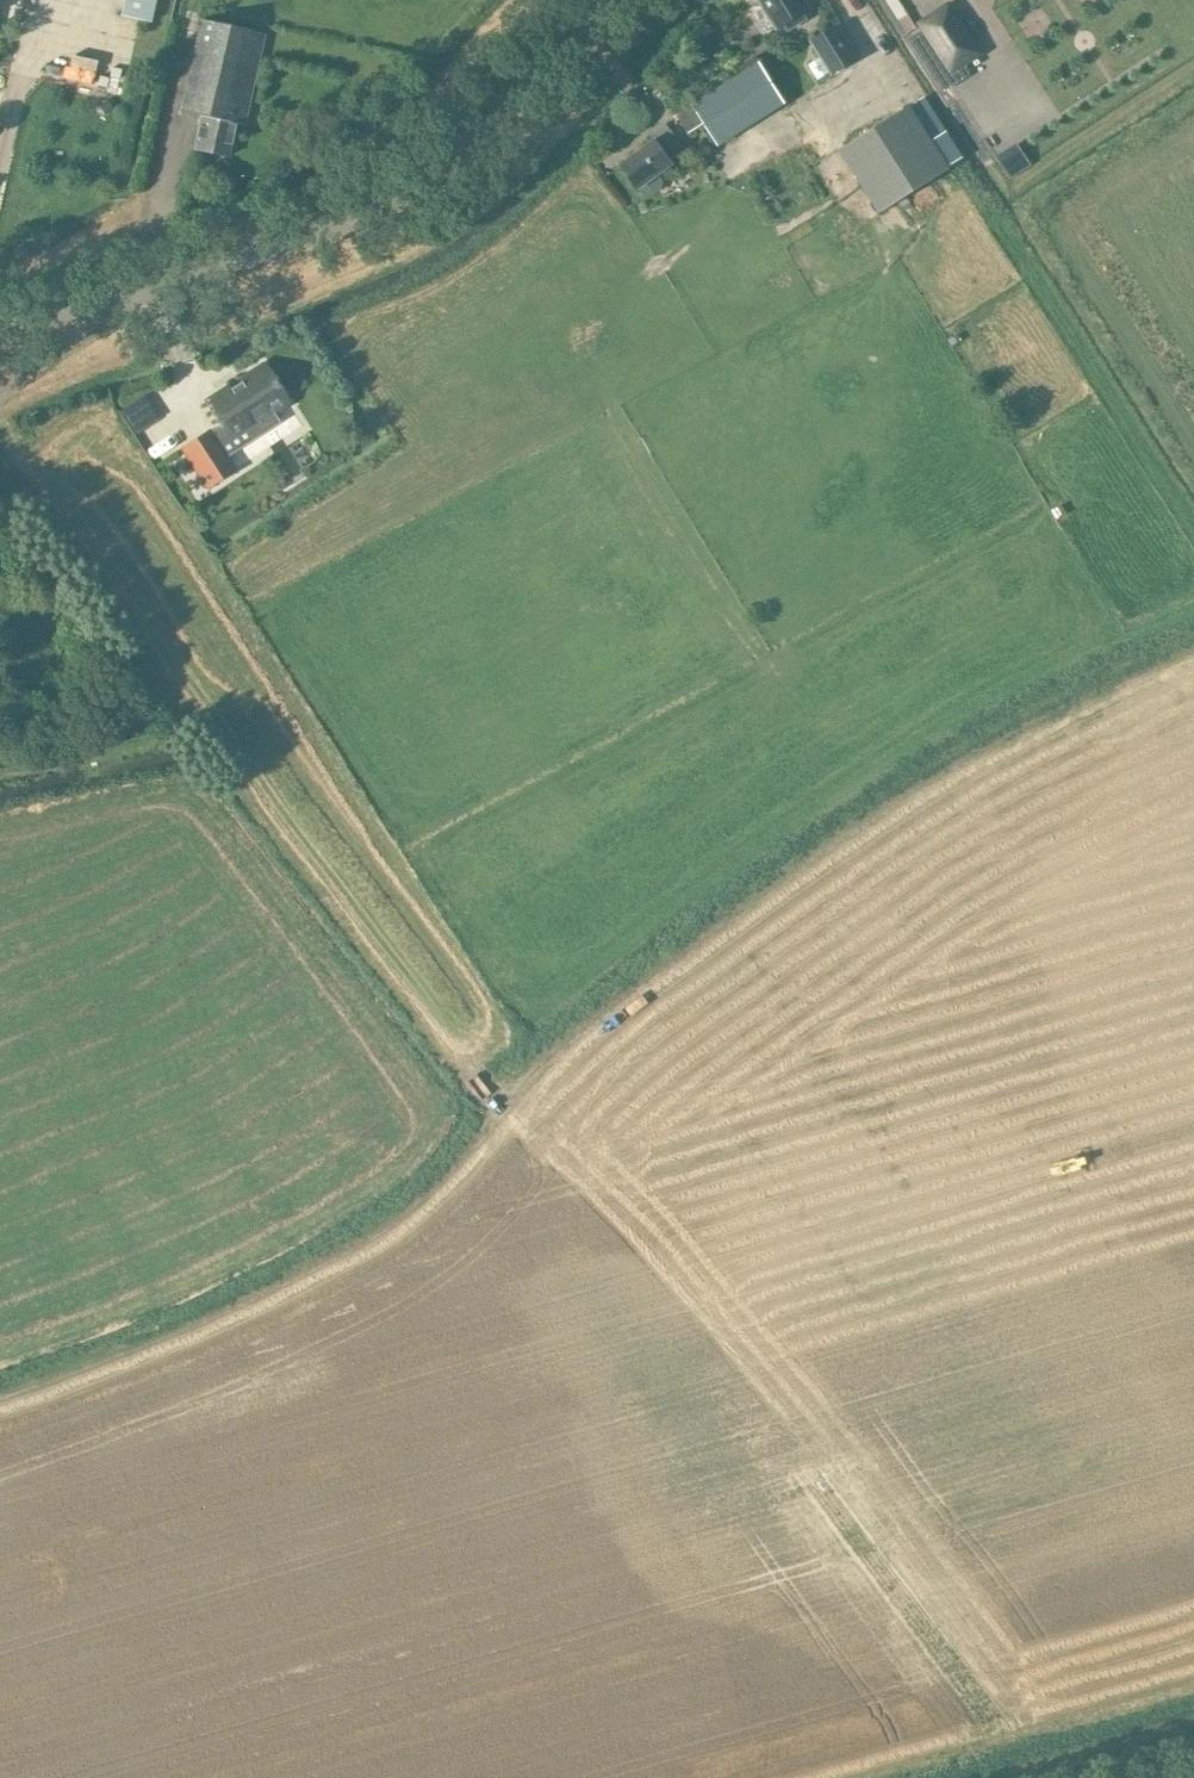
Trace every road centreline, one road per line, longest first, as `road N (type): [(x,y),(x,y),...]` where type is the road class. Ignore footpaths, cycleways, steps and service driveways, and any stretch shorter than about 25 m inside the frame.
road 1 (unclassified): [(0,330),(364,209),(493,116),(595,0)]
road 2 (track): [(1036,1777),(1193,1734)]

